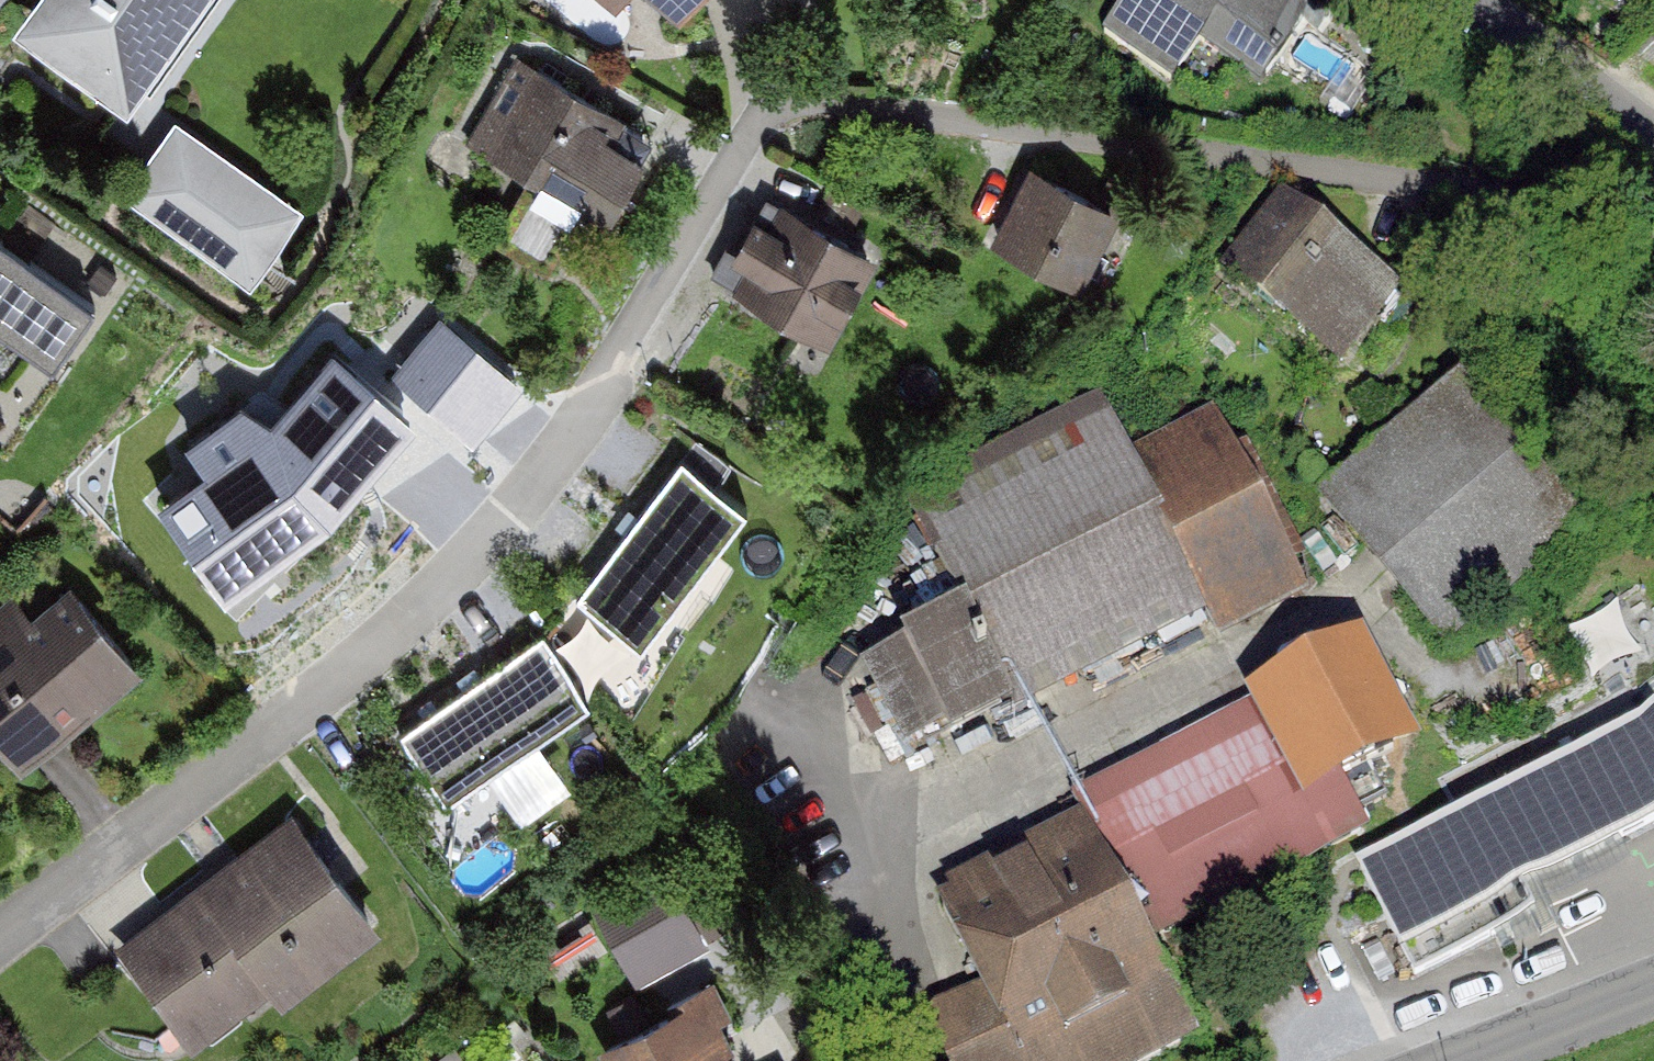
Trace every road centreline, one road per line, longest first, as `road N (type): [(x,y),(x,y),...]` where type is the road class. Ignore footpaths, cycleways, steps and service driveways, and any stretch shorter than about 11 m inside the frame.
road 1 (residential): [(0,940),(405,629),(489,535),(592,397)]
road 2 (residential): [(1653,145),(1453,0)]
road 3 (tertiary): [(1462,1060),(1653,986)]

